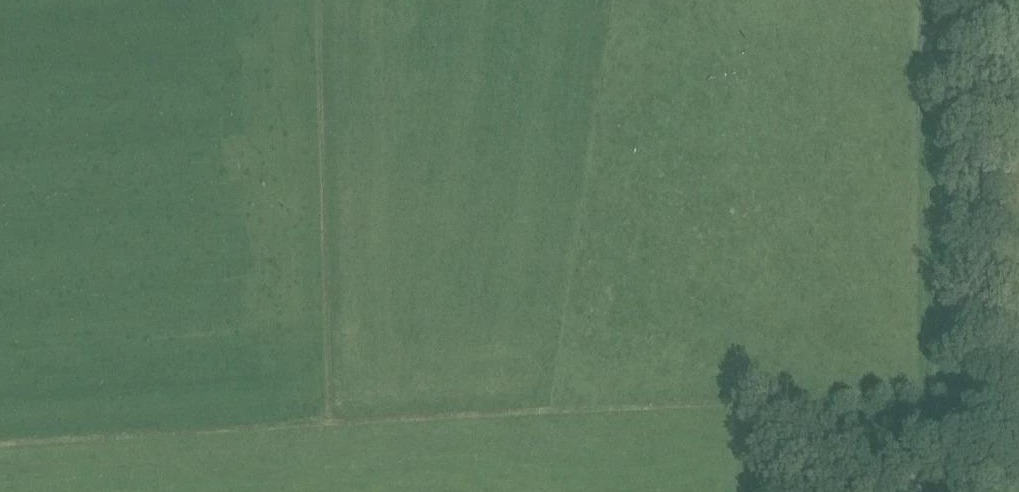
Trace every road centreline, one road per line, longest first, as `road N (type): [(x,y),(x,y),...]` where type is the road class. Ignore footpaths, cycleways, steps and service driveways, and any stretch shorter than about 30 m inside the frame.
road 1 (unclassified): [(904,491),(978,440),(985,400),(979,0)]

